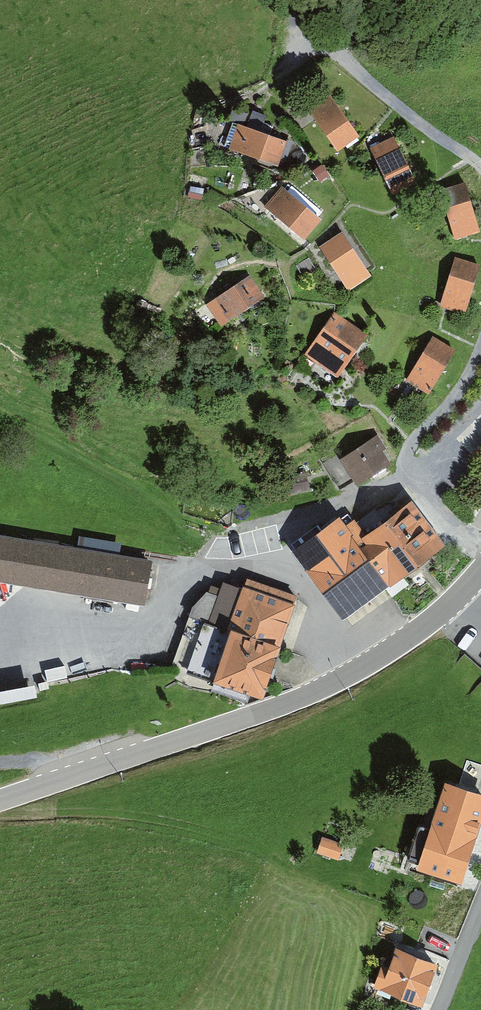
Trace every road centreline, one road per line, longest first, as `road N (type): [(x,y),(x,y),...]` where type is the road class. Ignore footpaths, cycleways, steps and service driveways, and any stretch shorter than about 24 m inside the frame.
road 1 (tertiary): [(458,596),(354,673),(225,728),(0,803)]

